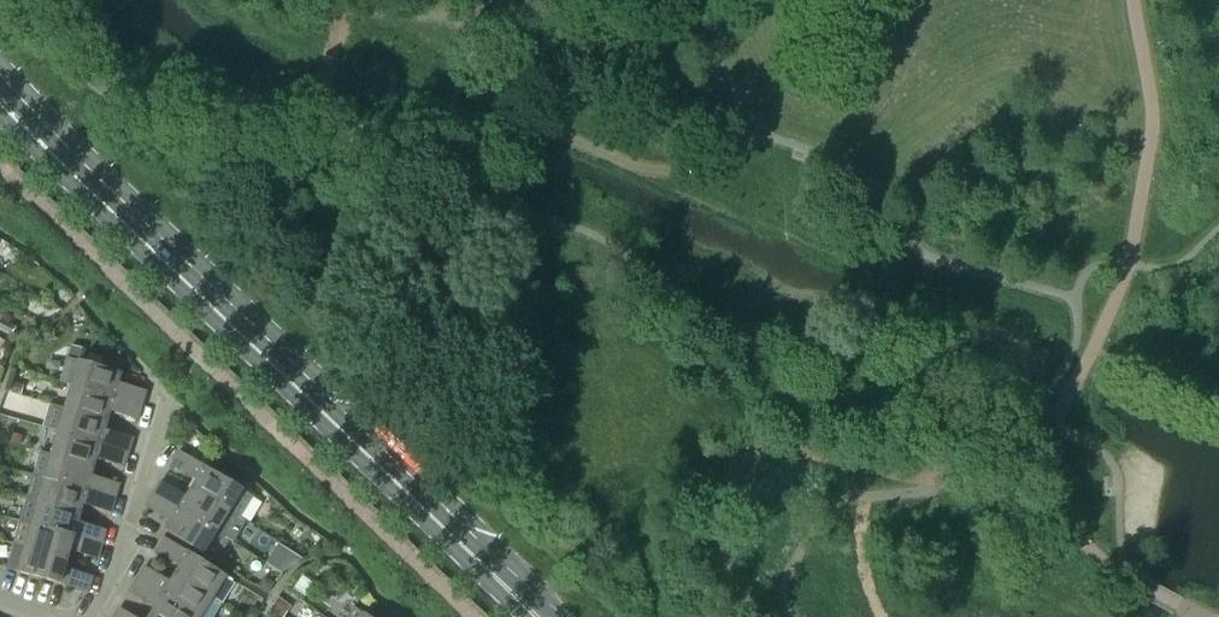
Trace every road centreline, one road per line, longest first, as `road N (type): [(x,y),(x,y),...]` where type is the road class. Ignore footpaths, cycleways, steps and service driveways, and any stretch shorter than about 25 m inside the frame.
road 1 (primary): [(534,615),(0,104)]
road 2 (unclassified): [(91,616),(162,391)]

